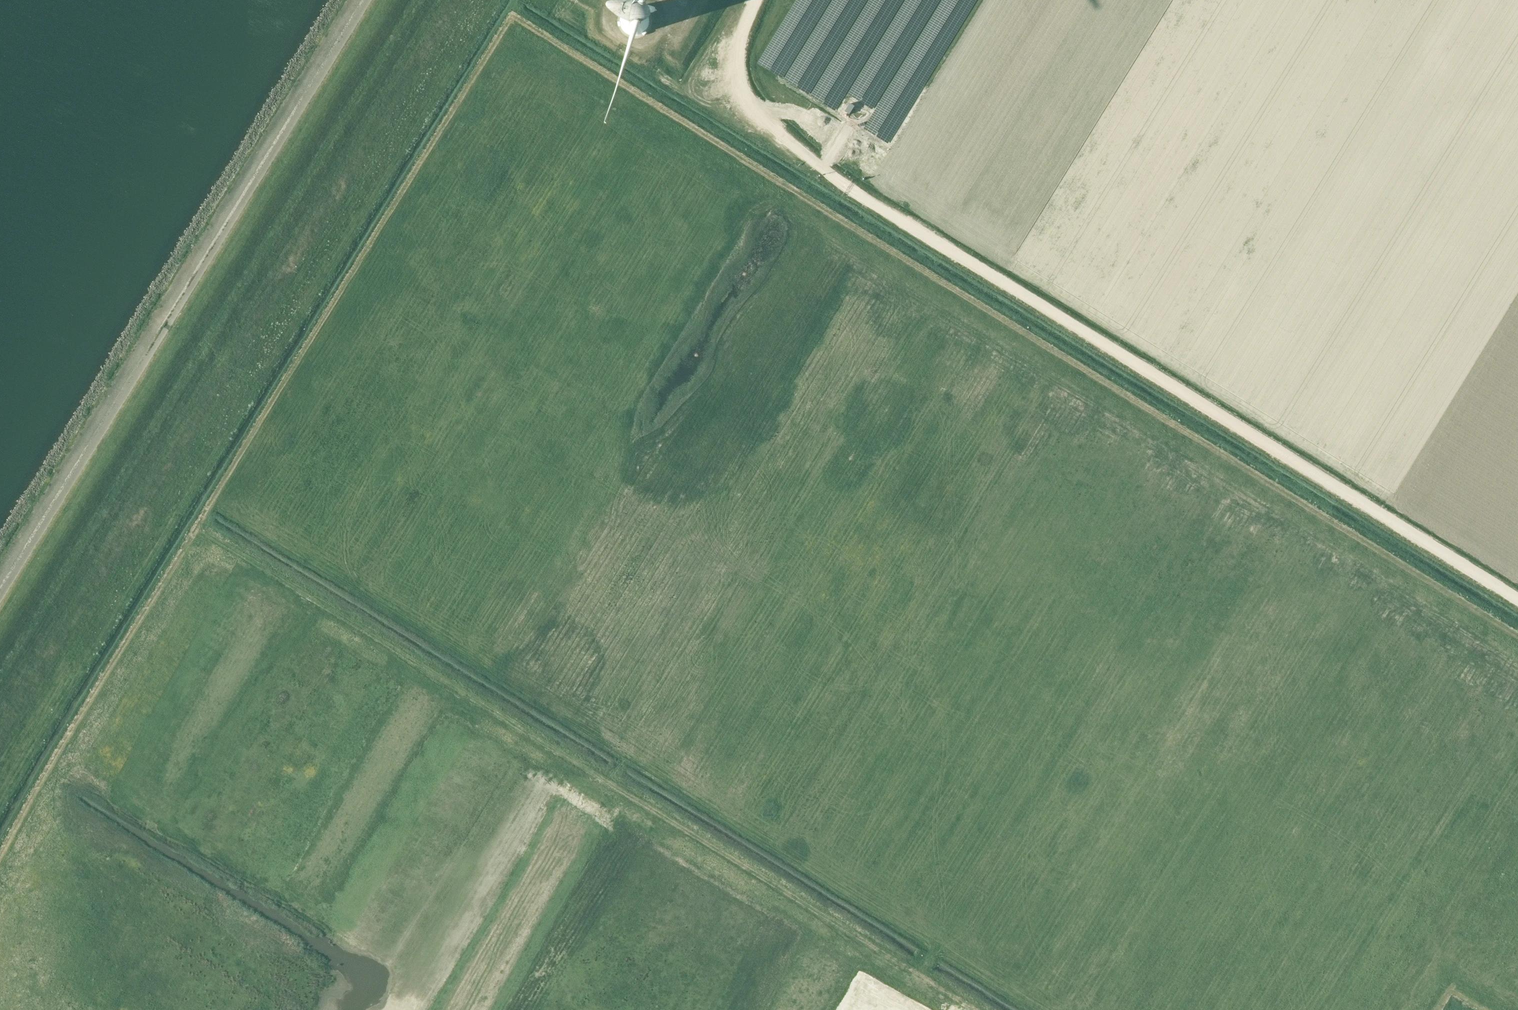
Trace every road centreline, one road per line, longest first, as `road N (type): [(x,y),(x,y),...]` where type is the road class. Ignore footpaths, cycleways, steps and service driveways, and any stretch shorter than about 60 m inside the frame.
road 1 (unclassified): [(0,598),(369,0)]

